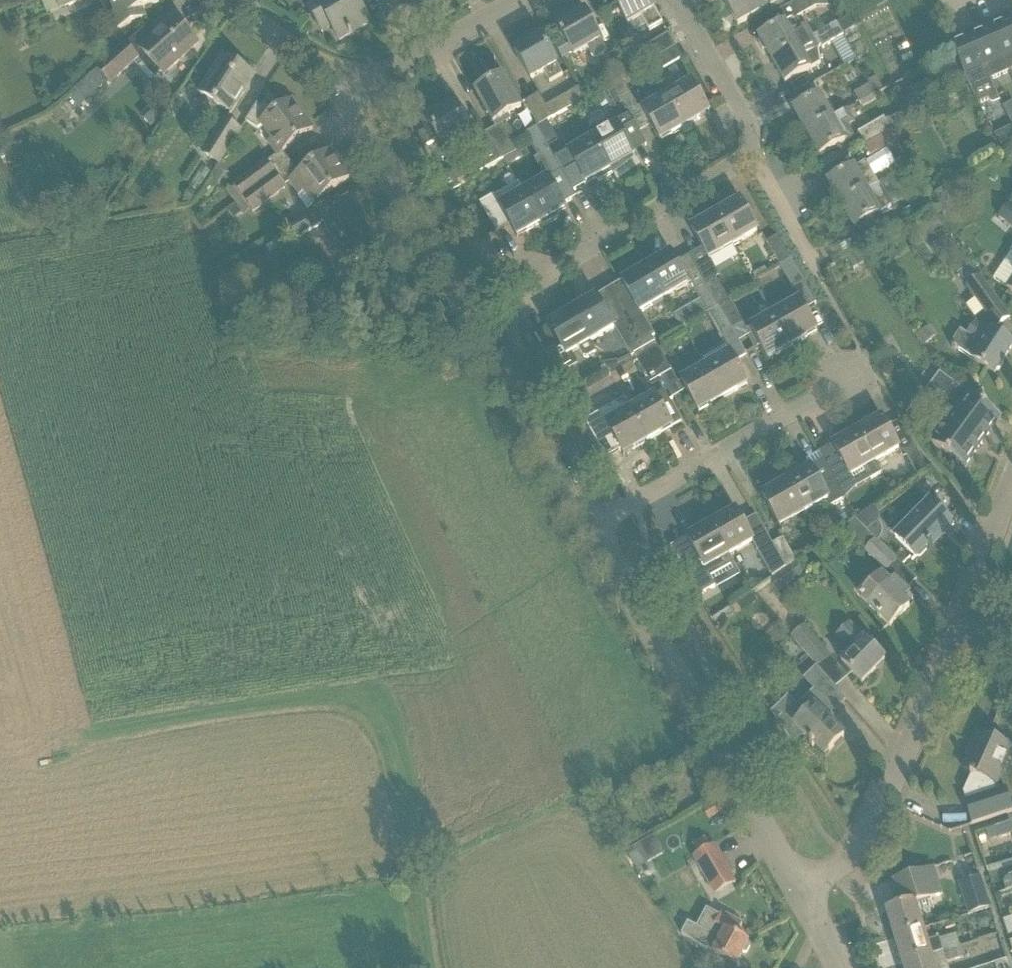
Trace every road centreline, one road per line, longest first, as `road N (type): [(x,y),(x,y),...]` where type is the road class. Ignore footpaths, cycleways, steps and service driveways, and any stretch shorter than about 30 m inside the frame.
road 1 (residential): [(594,524),(363,102),(363,80)]
road 2 (residential): [(794,887),(594,524)]
road 3 (residential): [(794,887),(833,865),(880,807),(964,619)]
road 4 (residential): [(594,524),(826,392)]
road 5 (residential): [(538,276),(751,150)]
road 6 (residential): [(363,80),(402,67),(518,0)]
road 7 (residential): [(751,150),(746,112),(674,0)]
road 8 (residential): [(363,80),(332,71),(213,0)]
road 9 (residential): [(964,619),(1011,476)]
road 10 (residential): [(817,270),(751,150)]
road 11 (residential): [(826,392),(839,402),(857,401),(868,388),(867,371),(854,359),(836,360),(823,383)]

